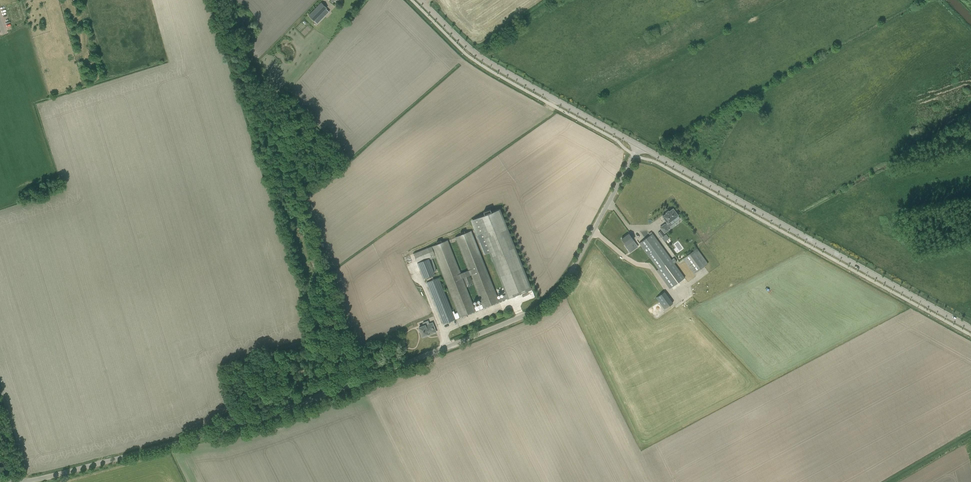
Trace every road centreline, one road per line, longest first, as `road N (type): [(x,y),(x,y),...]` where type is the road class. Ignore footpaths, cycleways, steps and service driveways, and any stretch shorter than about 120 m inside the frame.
road 1 (unclassified): [(22,481),(231,428),(534,311),(573,270),(640,146)]
road 2 (tertiary): [(970,328),(640,146)]
road 3 (tertiary): [(640,146),(488,64),(420,0)]

